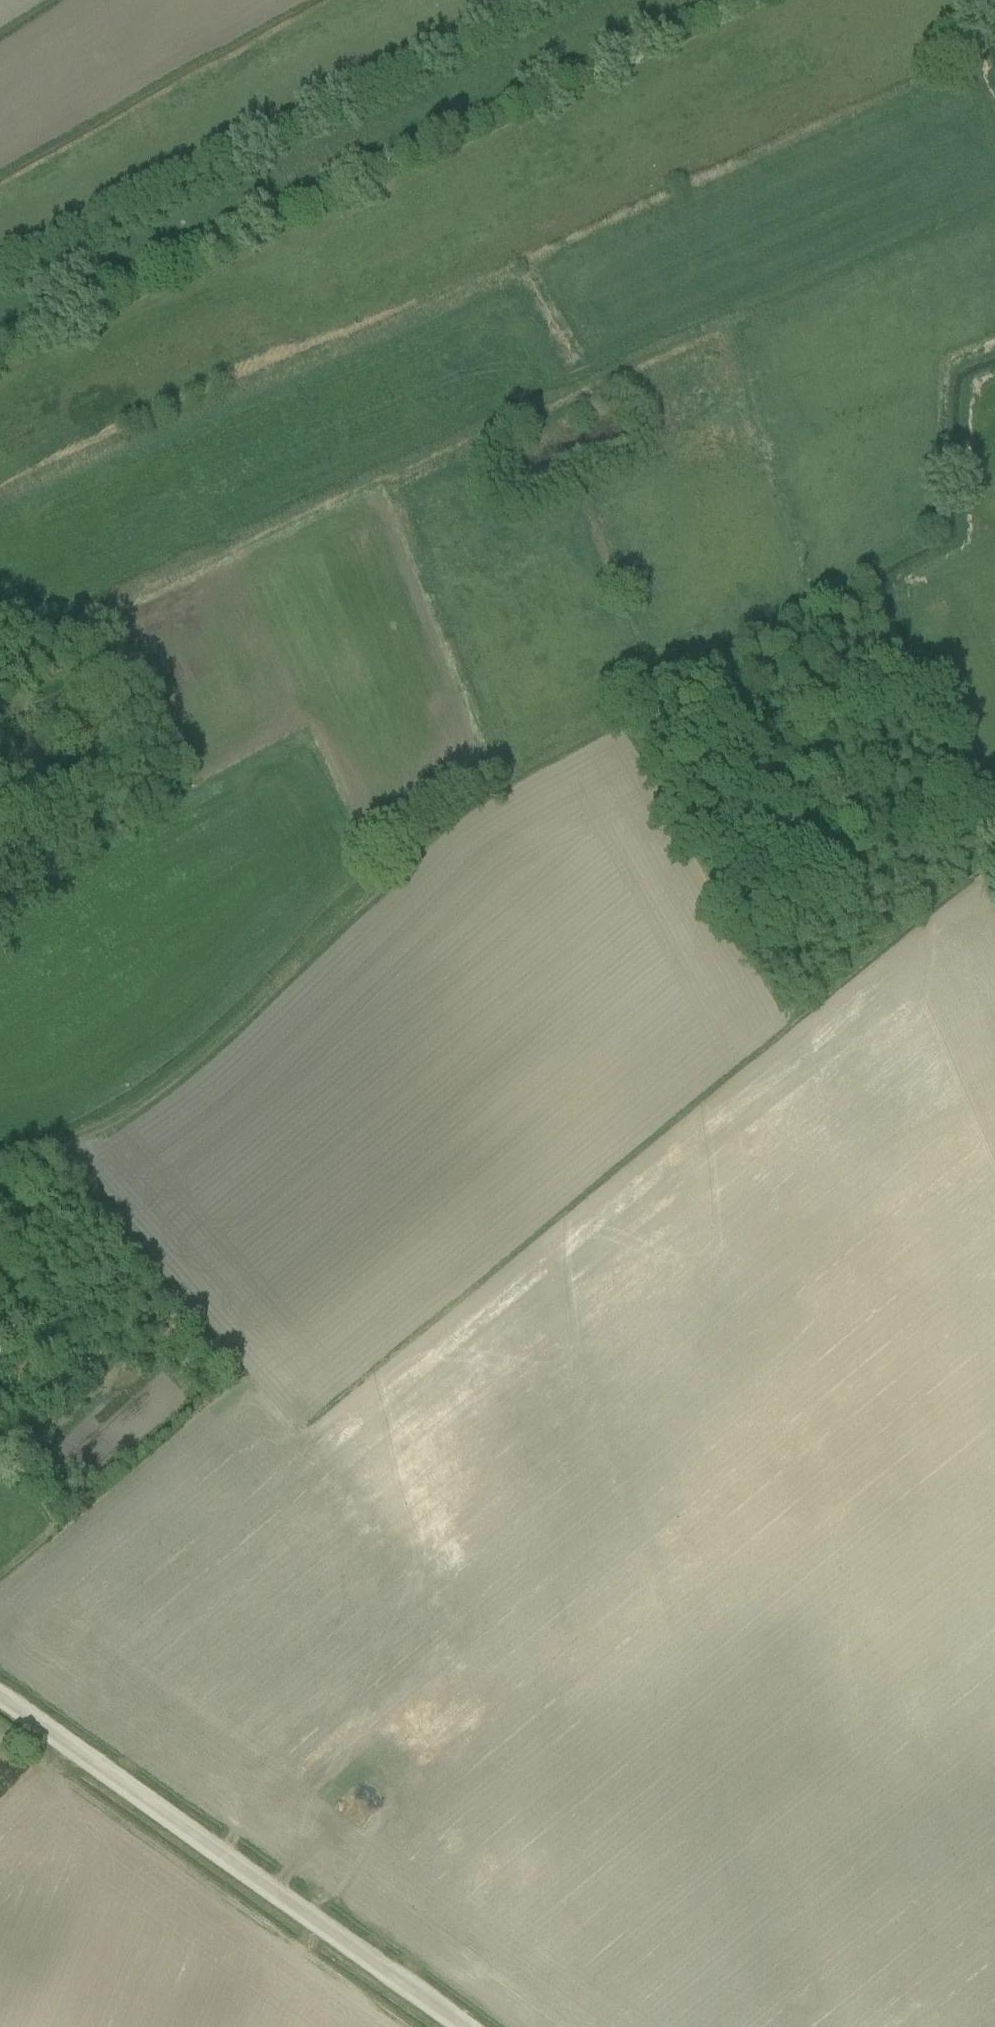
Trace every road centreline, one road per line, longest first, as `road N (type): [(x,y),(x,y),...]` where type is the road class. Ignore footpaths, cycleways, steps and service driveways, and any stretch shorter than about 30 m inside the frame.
road 1 (track): [(839,578),(520,749),(412,842),(189,1066),(128,1110),(0,1154)]
road 2 (unclassified): [(463,2026),(0,1697)]

